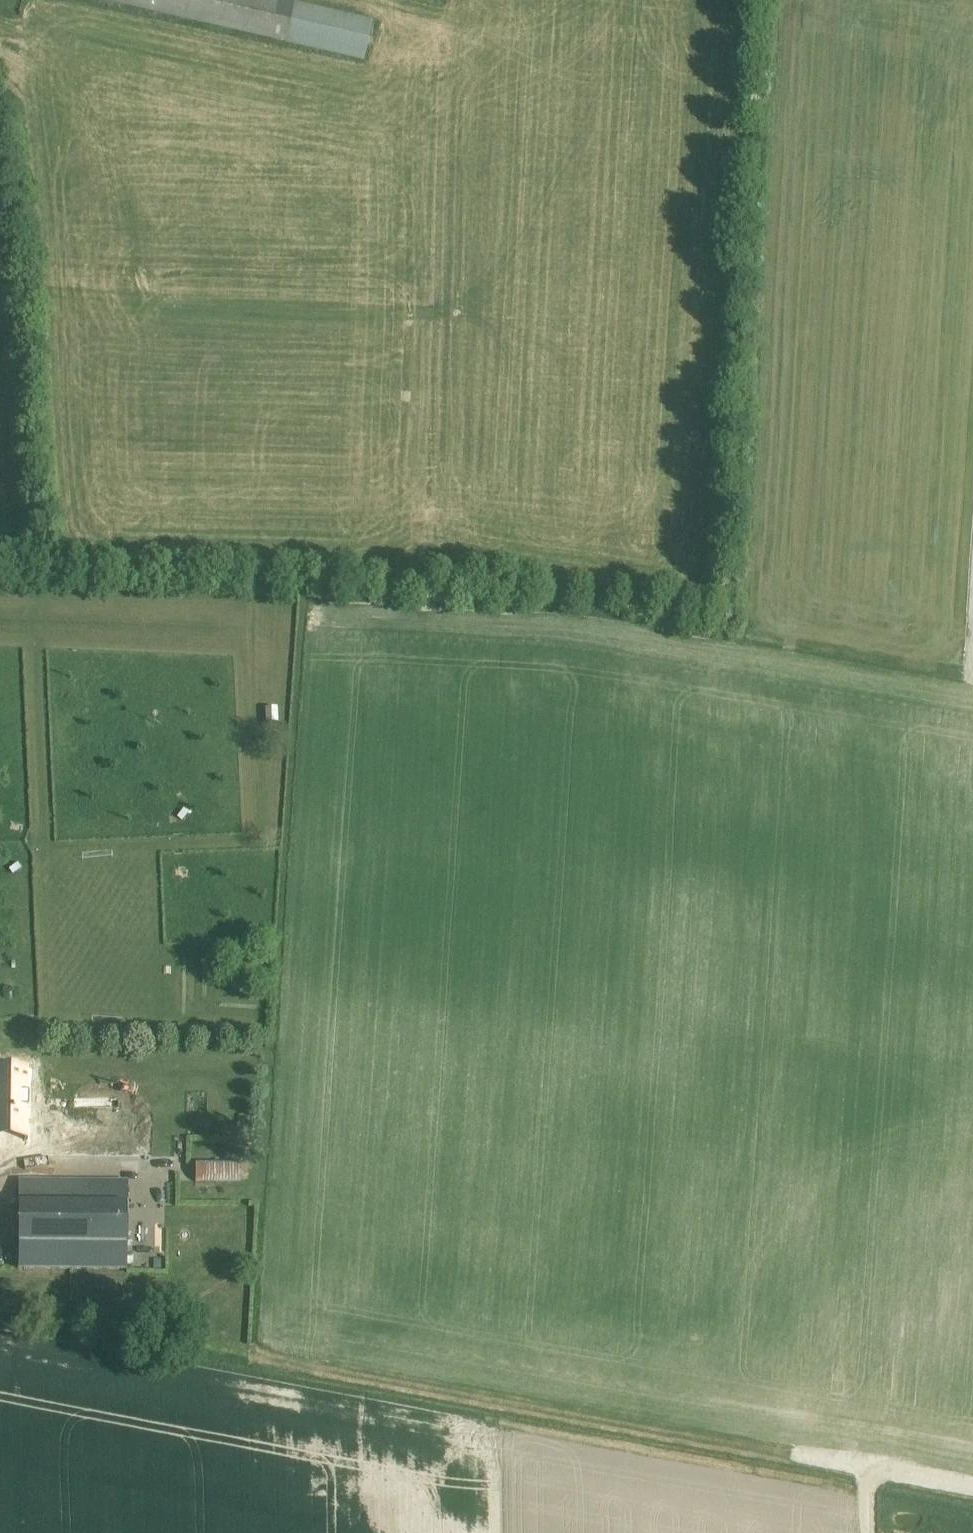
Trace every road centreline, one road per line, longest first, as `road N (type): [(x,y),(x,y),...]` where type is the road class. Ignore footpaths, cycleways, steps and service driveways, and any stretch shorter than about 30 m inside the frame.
road 1 (track): [(972,1489),(895,1471),(868,1491),(868,1532)]

